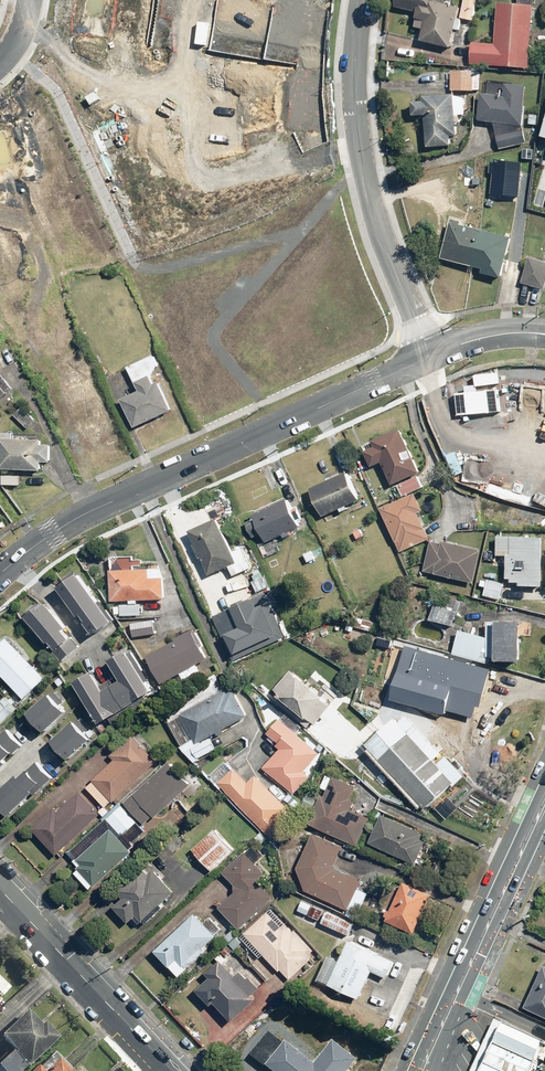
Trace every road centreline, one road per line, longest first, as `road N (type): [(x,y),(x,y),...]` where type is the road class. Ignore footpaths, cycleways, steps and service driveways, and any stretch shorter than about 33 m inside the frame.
road 1 (residential): [(0,578),(78,515),(433,354)]
road 2 (secondary): [(544,801),(421,1070)]
road 3 (secondary): [(0,888),(172,1070)]
road 4 (residential): [(362,137),(144,237)]
road 5 (residential): [(362,137),(433,354)]
road 6 (residential): [(364,0),(356,105),(362,137)]

